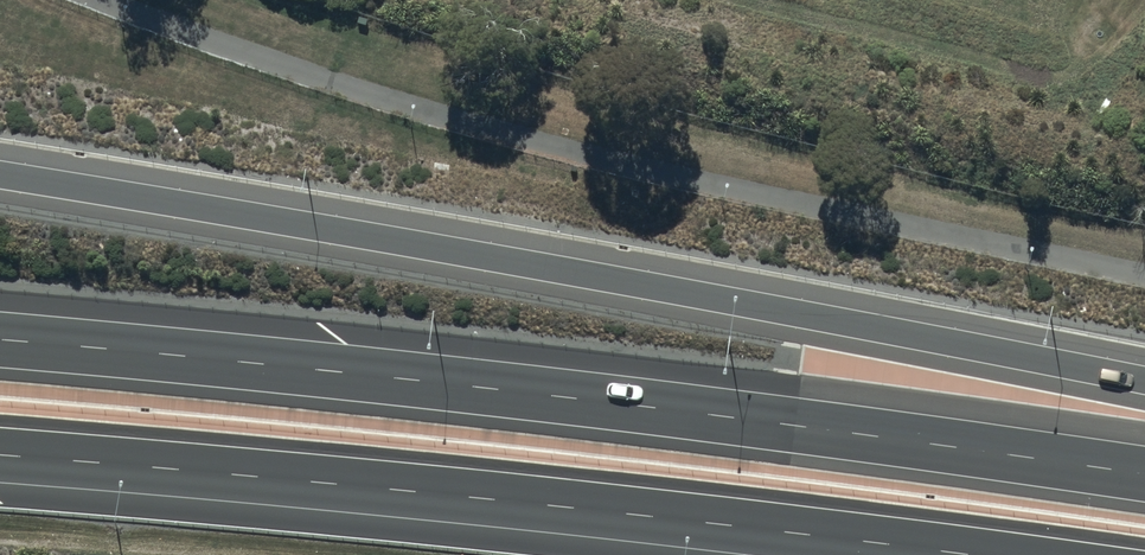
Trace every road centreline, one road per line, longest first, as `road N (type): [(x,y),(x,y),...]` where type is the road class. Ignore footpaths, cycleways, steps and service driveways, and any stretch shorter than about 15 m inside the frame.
road 1 (motorway): [(0,174),(1144,381)]
road 2 (motorway): [(0,339),(410,379),(1144,474)]
road 3 (motorway): [(976,554),(0,455)]

